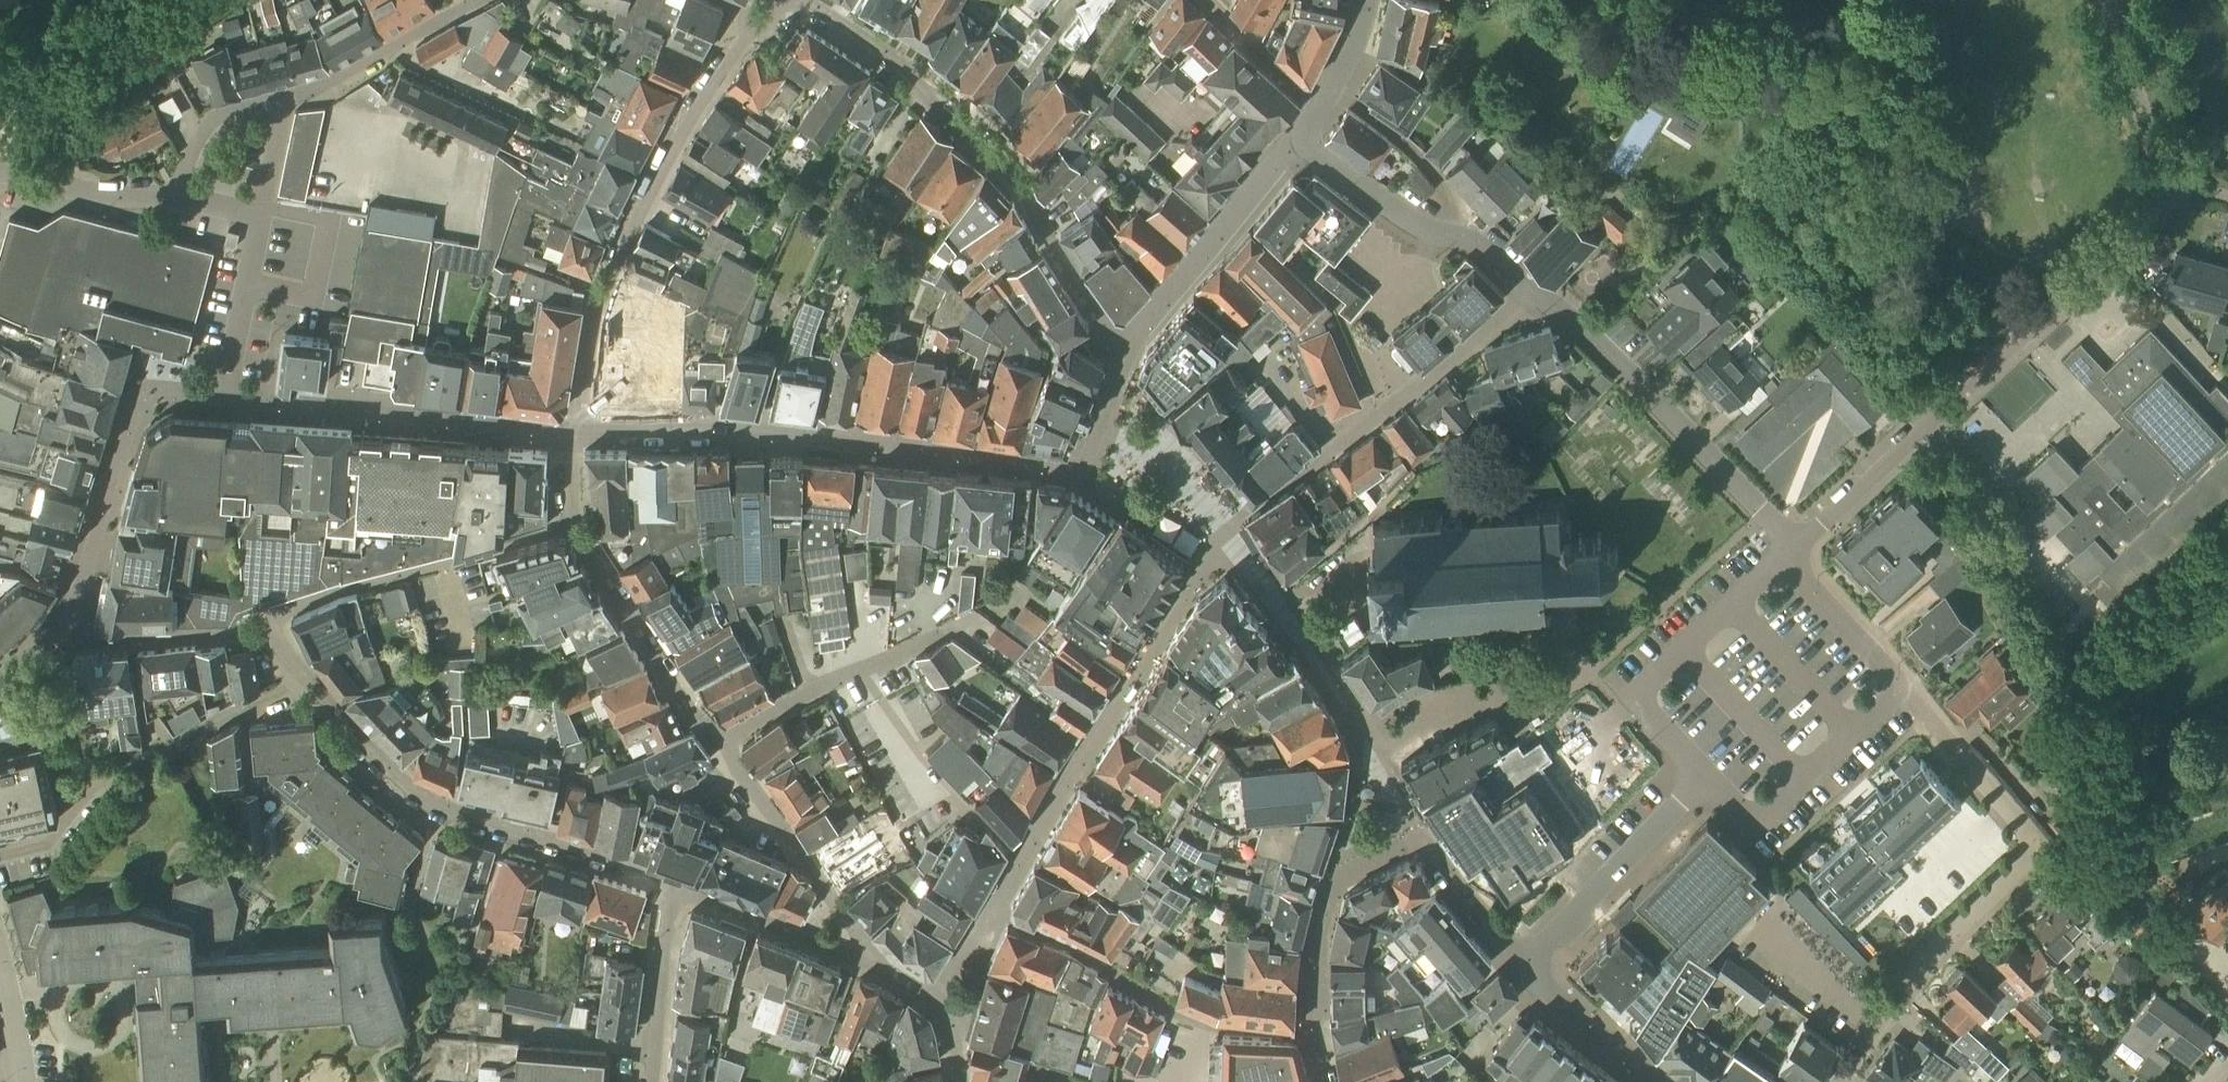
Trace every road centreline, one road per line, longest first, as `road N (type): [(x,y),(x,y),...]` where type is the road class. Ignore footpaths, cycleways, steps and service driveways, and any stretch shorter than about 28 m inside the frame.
road 1 (residential): [(996,907),(1182,583),(1248,511),(1429,384),(1532,290)]
road 2 (residential): [(573,431),(703,429),(1082,465),(1126,356)]
road 3 (residential): [(1126,356),(1015,186),(939,104),(818,6),(780,1),(752,13)]
road 4 (residential): [(2175,185),(2162,210),(1793,544)]
road 5 (residential): [(1898,687),(2023,821),(2037,838),(2036,856),(1952,941),(1840,1081)]
road 6 (residential): [(752,13),(615,259),(573,431)]
road 7 (residential): [(305,675),(435,813),(634,865),(678,888)]
road 8 (residential): [(1534,970),(1421,837),(1397,837),(1329,877),(1312,1031)]
road 9 (unclassified): [(1793,544),(1587,331),(1532,290)]
road 10 (residential): [(0,856),(49,843),(82,795),(305,675)]
road 11 (residential): [(222,398),(573,431)]
road 12 (residential): [(1312,1031),(1222,1024),(1172,1009),(996,907)]
road 13 (residential): [(49,638),(69,610),(135,413),(159,395),(222,398)]
road 14 (residential): [(573,528),(283,610),(266,634)]
road 15 (unclassified): [(1785,559),(1634,699),(1706,777)]
road 16 (residential): [(1126,356),(1282,156),(1307,137)]
road 17 (unclassified): [(1532,290),(1467,238),(1394,214),(1315,154),(1307,137)]
road 18 (residential): [(723,738),(873,964)]
road 19 (residential): [(1706,777),(1753,826),(1898,687)]
road 20 (residential): [(723,738),(958,621)]
road 21 (residential): [(573,528),(698,719),(723,738)]
road 22 (unclassified): [(1550,941),(1706,777)]
road 23 (residential): [(283,97),(324,86),(482,0)]
road 24 (residential): [(49,638),(266,634)]
road 25 (residential): [(873,964),(678,888)]
road 26 (residential): [(2175,185),(2105,0)]
road 27 (residential): [(222,398),(261,215)]
road 28 (residential): [(175,195),(118,197),(0,172)]
road 29 (residential): [(1898,687),(1785,559)]
road 30 (unclassified): [(1657,1081),(1546,992),(1534,970)]
road 31 (residential): [(678,888),(655,1044)]
road 32 (residential): [(175,195),(202,132),(283,97)]
road 33 (residential): [(1320,108),(1208,0)]

